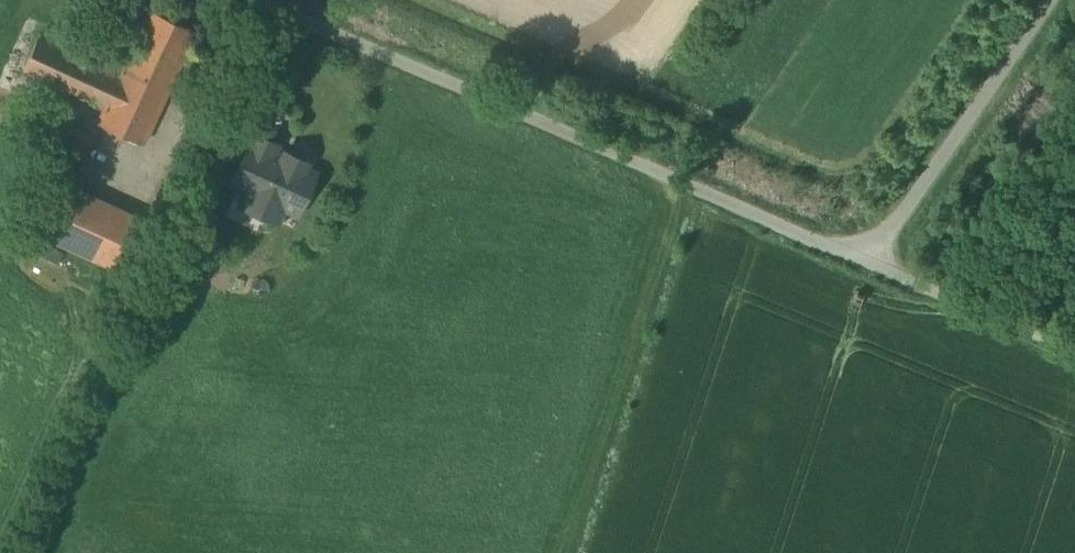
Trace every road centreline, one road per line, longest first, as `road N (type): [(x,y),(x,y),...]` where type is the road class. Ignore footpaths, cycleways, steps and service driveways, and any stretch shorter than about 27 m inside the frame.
road 1 (unclassified): [(251,0),(874,265)]
road 2 (unclassified): [(874,265),(1056,0)]
road 3 (unclassified): [(874,265),(1074,350)]

